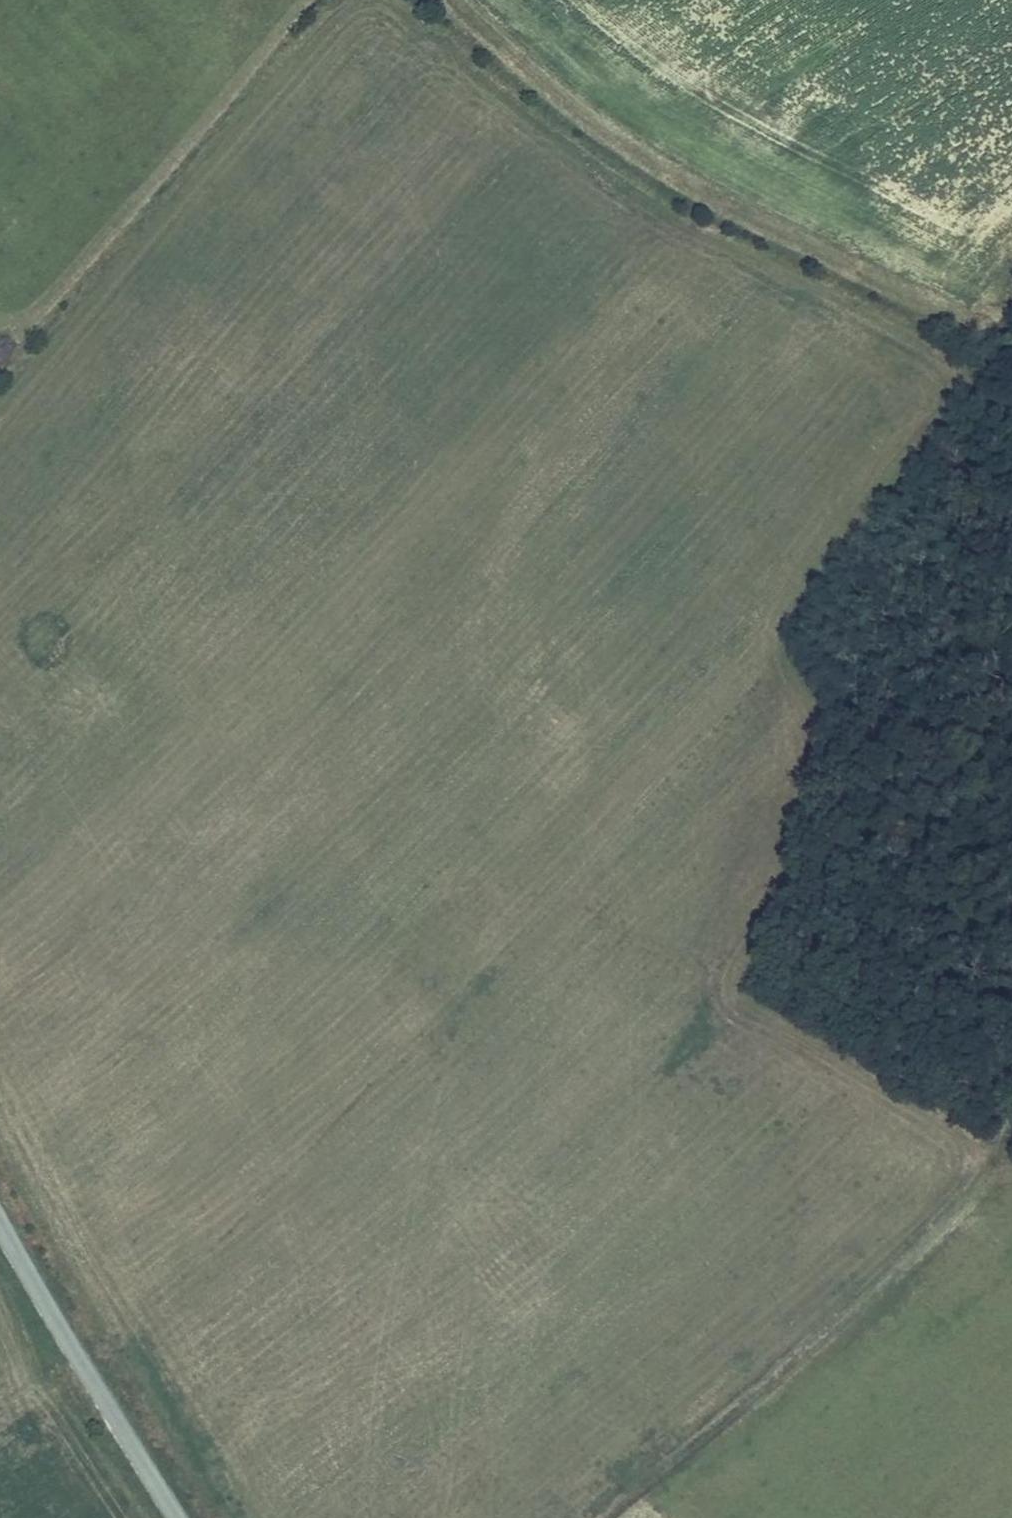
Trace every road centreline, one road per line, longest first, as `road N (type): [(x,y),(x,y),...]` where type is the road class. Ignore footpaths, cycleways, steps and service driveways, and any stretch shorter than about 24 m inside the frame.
road 1 (unclassified): [(176,1517),(0,1220)]

